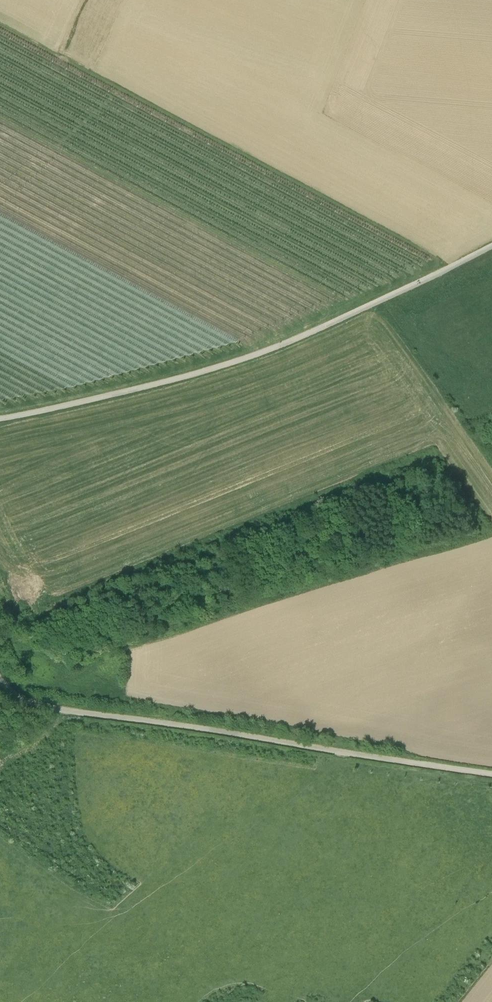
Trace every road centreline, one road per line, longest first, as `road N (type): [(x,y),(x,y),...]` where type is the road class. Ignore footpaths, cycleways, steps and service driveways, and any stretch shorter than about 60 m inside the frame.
road 1 (unclassified): [(0,419),(267,351),(491,245)]
road 2 (unclassified): [(491,773),(54,708),(21,699),(0,680)]

